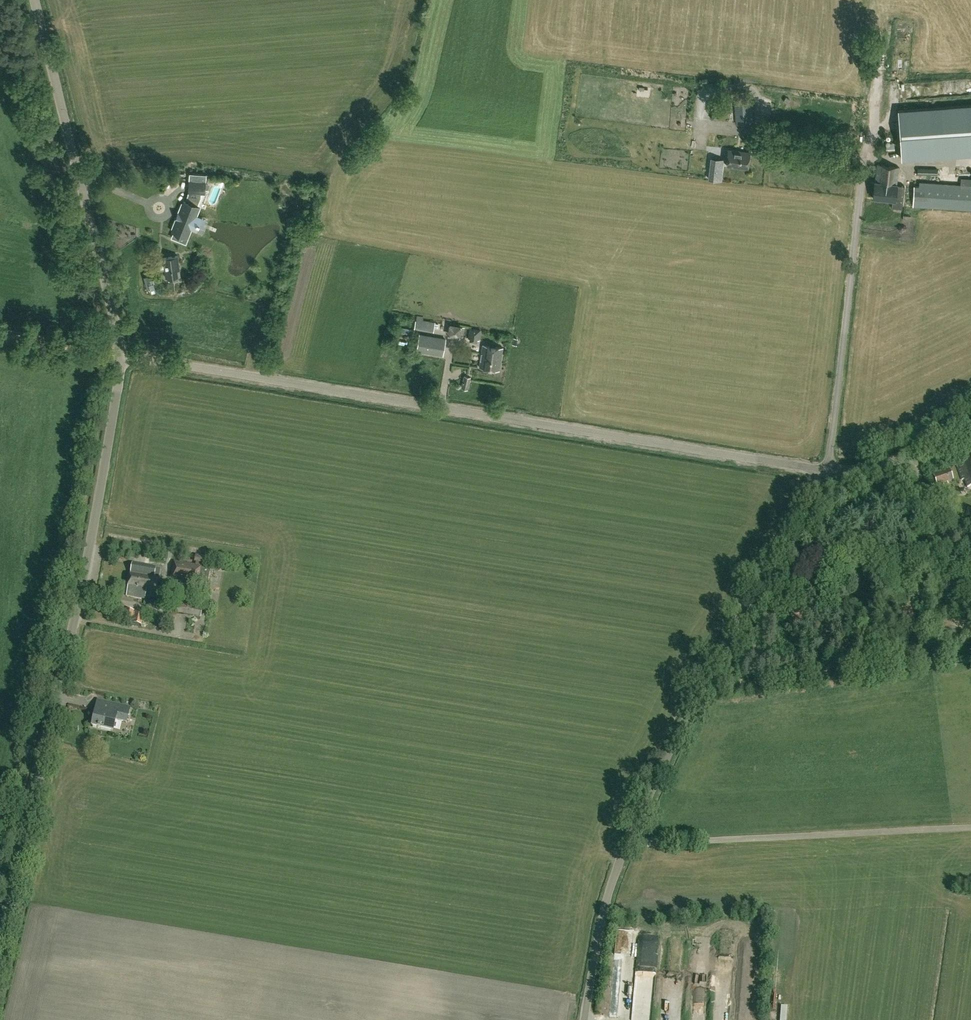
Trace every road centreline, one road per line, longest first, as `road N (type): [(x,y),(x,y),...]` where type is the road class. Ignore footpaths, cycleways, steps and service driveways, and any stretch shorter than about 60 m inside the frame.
road 1 (unclassified): [(825,471),(124,356)]
road 2 (unclassified): [(0,961),(90,554),(124,356)]
road 3 (unclassified): [(583,1019),(604,909),(627,844),(701,688),(825,471)]
road 4 (unclassified): [(124,356),(35,0)]
road 5 (unclassified): [(825,471),(865,152)]
road 6 (track): [(970,651),(701,688)]
road 7 (unclassified): [(825,471),(902,459),(970,426)]
road 8 (track): [(0,335),(124,356)]

